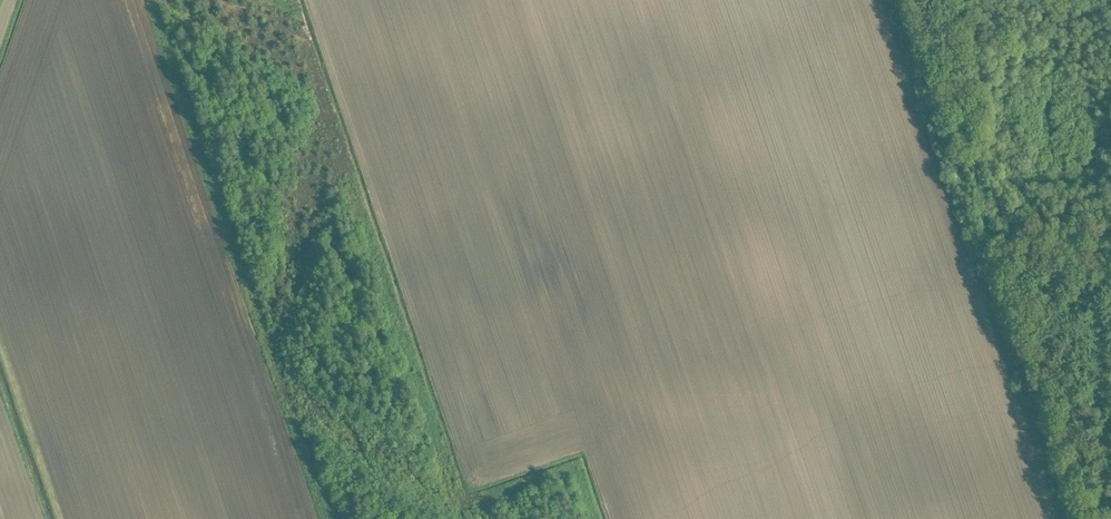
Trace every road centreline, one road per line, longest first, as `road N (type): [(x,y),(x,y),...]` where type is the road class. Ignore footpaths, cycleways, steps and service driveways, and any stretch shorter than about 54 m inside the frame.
road 1 (track): [(57,518),(0,355)]

